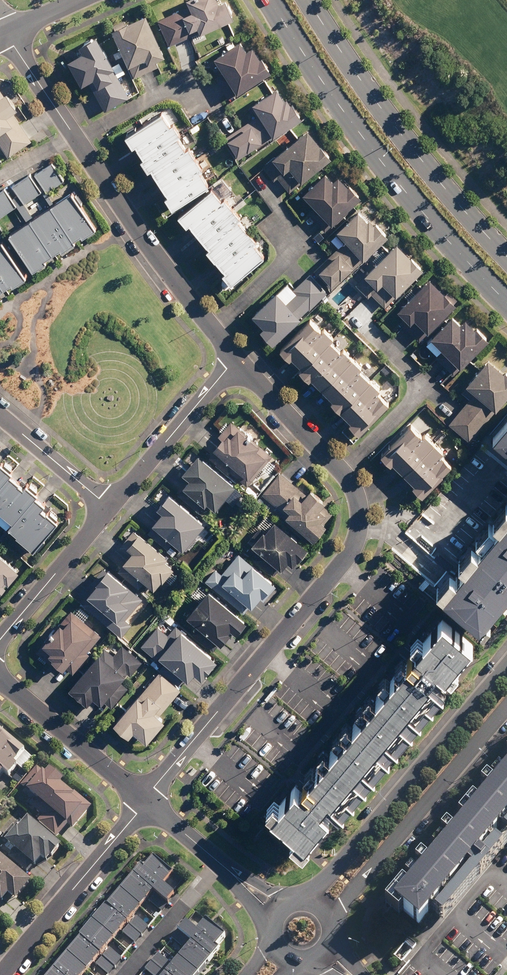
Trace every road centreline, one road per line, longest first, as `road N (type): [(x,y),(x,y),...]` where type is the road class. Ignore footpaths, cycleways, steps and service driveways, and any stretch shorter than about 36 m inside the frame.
road 1 (residential): [(144,801),(352,550),(362,507),(343,474)]
road 2 (secondary): [(506,302),(380,160),(271,0)]
road 3 (secondary): [(309,0),(373,98),(506,257)]
road 4 (tertiary): [(306,902),(506,661)]
road 5 (tertiary): [(506,709),(327,917)]
road 6 (residential): [(215,331),(71,131)]
road 7 (residential): [(2,974),(144,801)]
road 8 (residential): [(364,325),(413,370),(419,391),(343,474)]
road 9 (residential): [(110,507),(236,359)]
road 10 (residential): [(0,677),(144,801)]
road 11 (residential): [(0,640),(110,507)]
road 12 (residential): [(271,205),(297,239),(284,264),(215,331)]
road 13 (residential): [(71,131),(178,76),(207,108)]
road 14 (residential): [(343,474),(236,359)]
road 15 (residential): [(124,974),(219,863)]
road 16 (residential): [(0,415),(110,507)]

